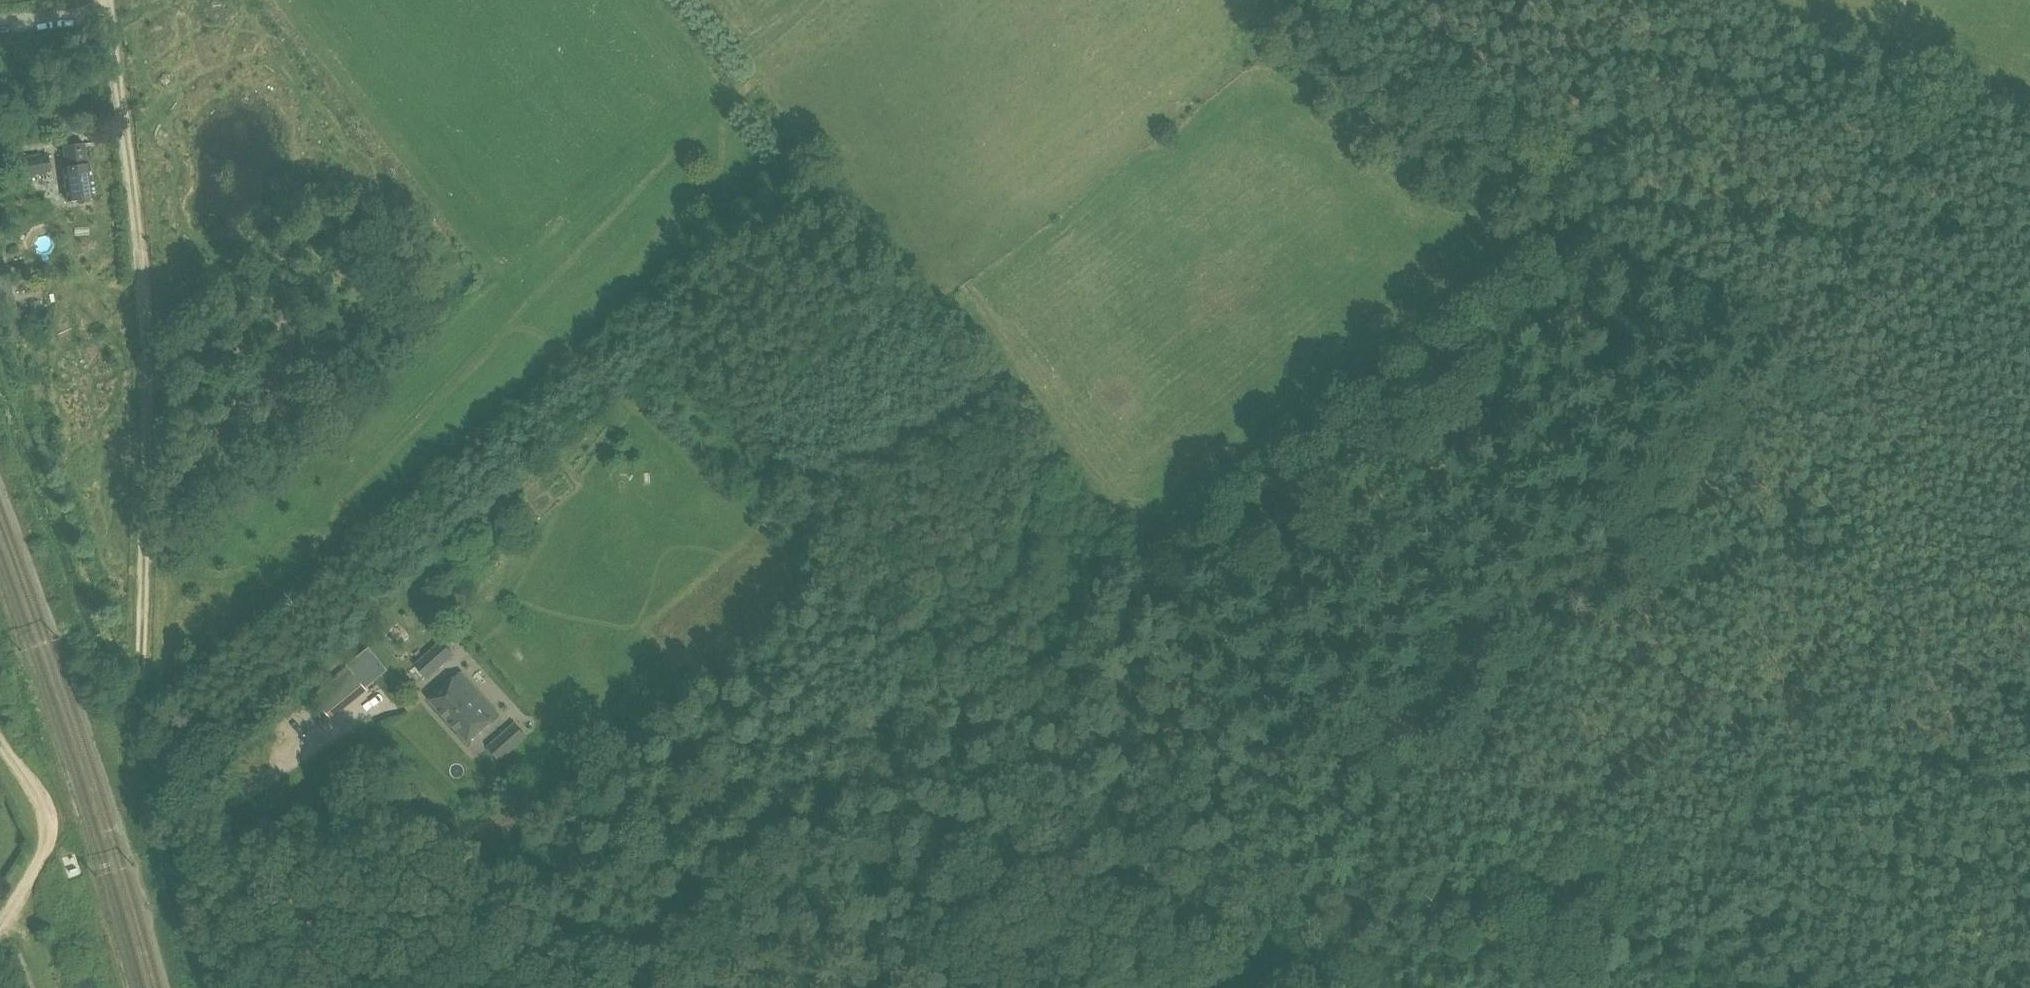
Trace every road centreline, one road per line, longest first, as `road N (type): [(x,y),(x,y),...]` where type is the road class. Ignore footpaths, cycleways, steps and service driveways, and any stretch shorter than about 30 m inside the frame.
road 1 (track): [(552,987),(856,723),(1074,649),(1173,585),(1497,308),(1551,293),(1778,293),(1848,253),(1881,177),(1899,157),(1941,152),(2029,192)]
road 2 (track): [(180,789),(155,765),(143,731),(146,286),(105,0)]
road 3 (track): [(180,789),(200,796),(255,987)]
road 4 (track): [(0,915),(27,882),(42,840),(31,788),(0,739)]

